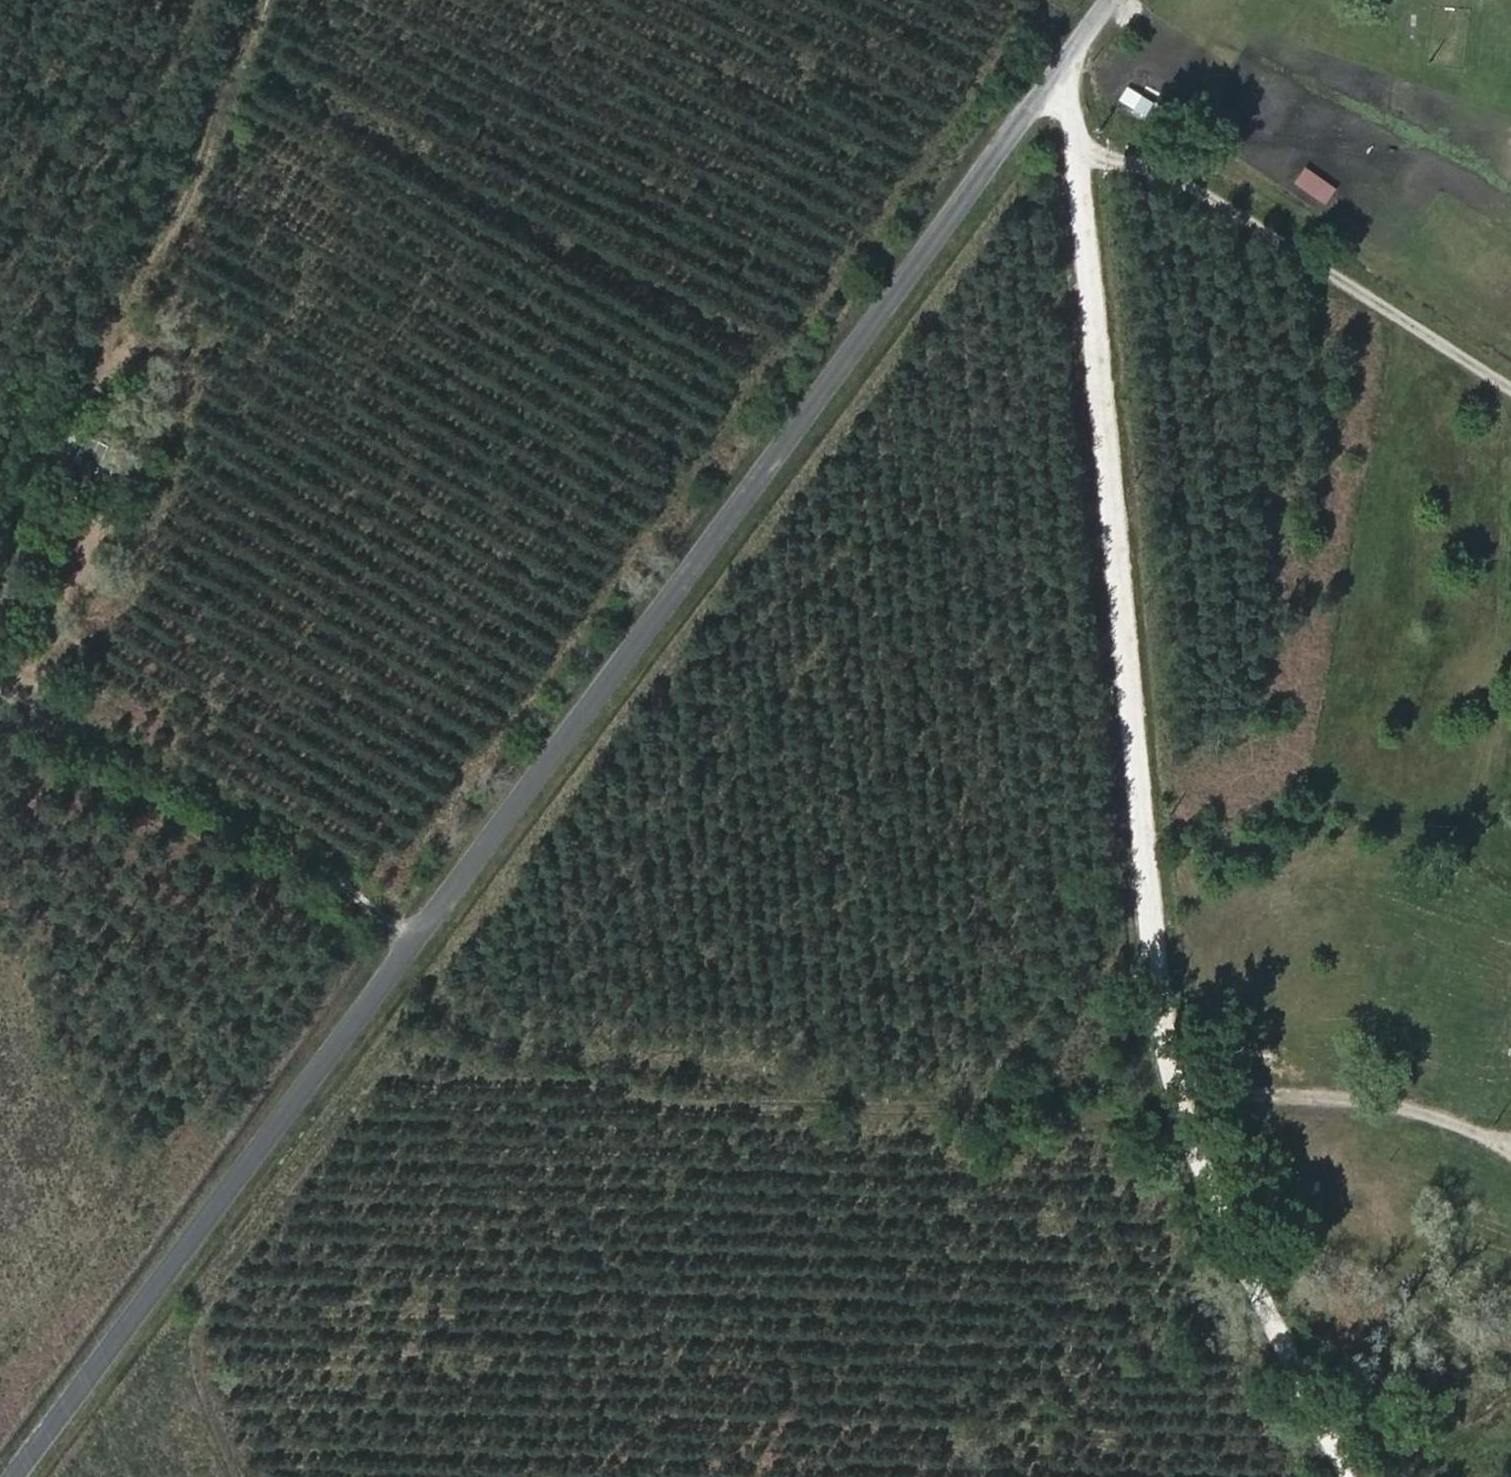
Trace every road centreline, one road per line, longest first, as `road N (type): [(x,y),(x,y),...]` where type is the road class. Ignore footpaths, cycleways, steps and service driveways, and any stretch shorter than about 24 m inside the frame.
road 1 (tertiary): [(13,1476),(517,807),(1108,0)]
road 2 (track): [(1064,60),(1160,1000),(1265,1280),(1359,1476)]

